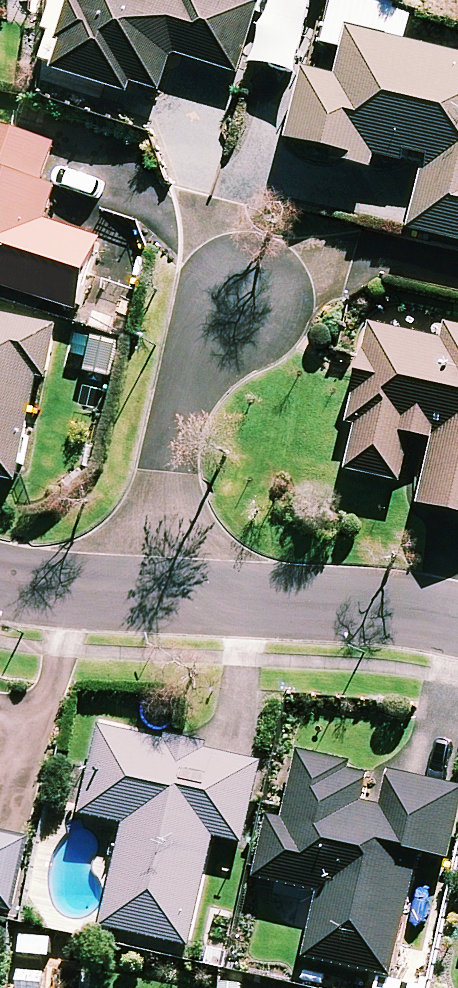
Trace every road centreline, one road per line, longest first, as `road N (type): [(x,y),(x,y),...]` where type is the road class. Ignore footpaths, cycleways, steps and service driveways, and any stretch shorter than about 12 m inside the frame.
road 1 (residential): [(240,299),(189,372),(173,424),(150,592)]
road 2 (residential): [(150,592),(306,598),(457,618)]
road 3 (residential): [(0,573),(150,592)]

